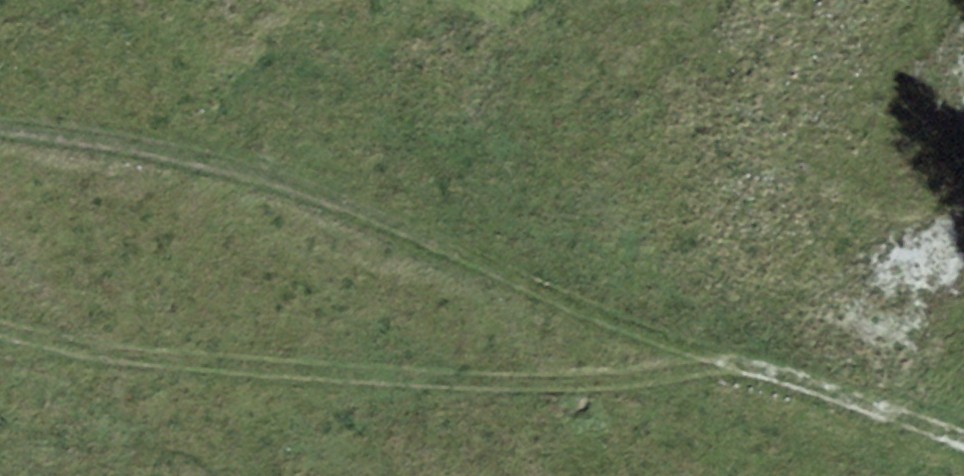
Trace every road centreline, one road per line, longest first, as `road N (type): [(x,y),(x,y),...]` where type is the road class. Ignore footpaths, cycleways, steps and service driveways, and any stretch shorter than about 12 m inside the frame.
road 1 (track): [(963,436),(593,314),(299,185),(168,148),(0,127)]
road 2 (track): [(739,360),(576,381),(333,376),(111,355),(0,330)]

